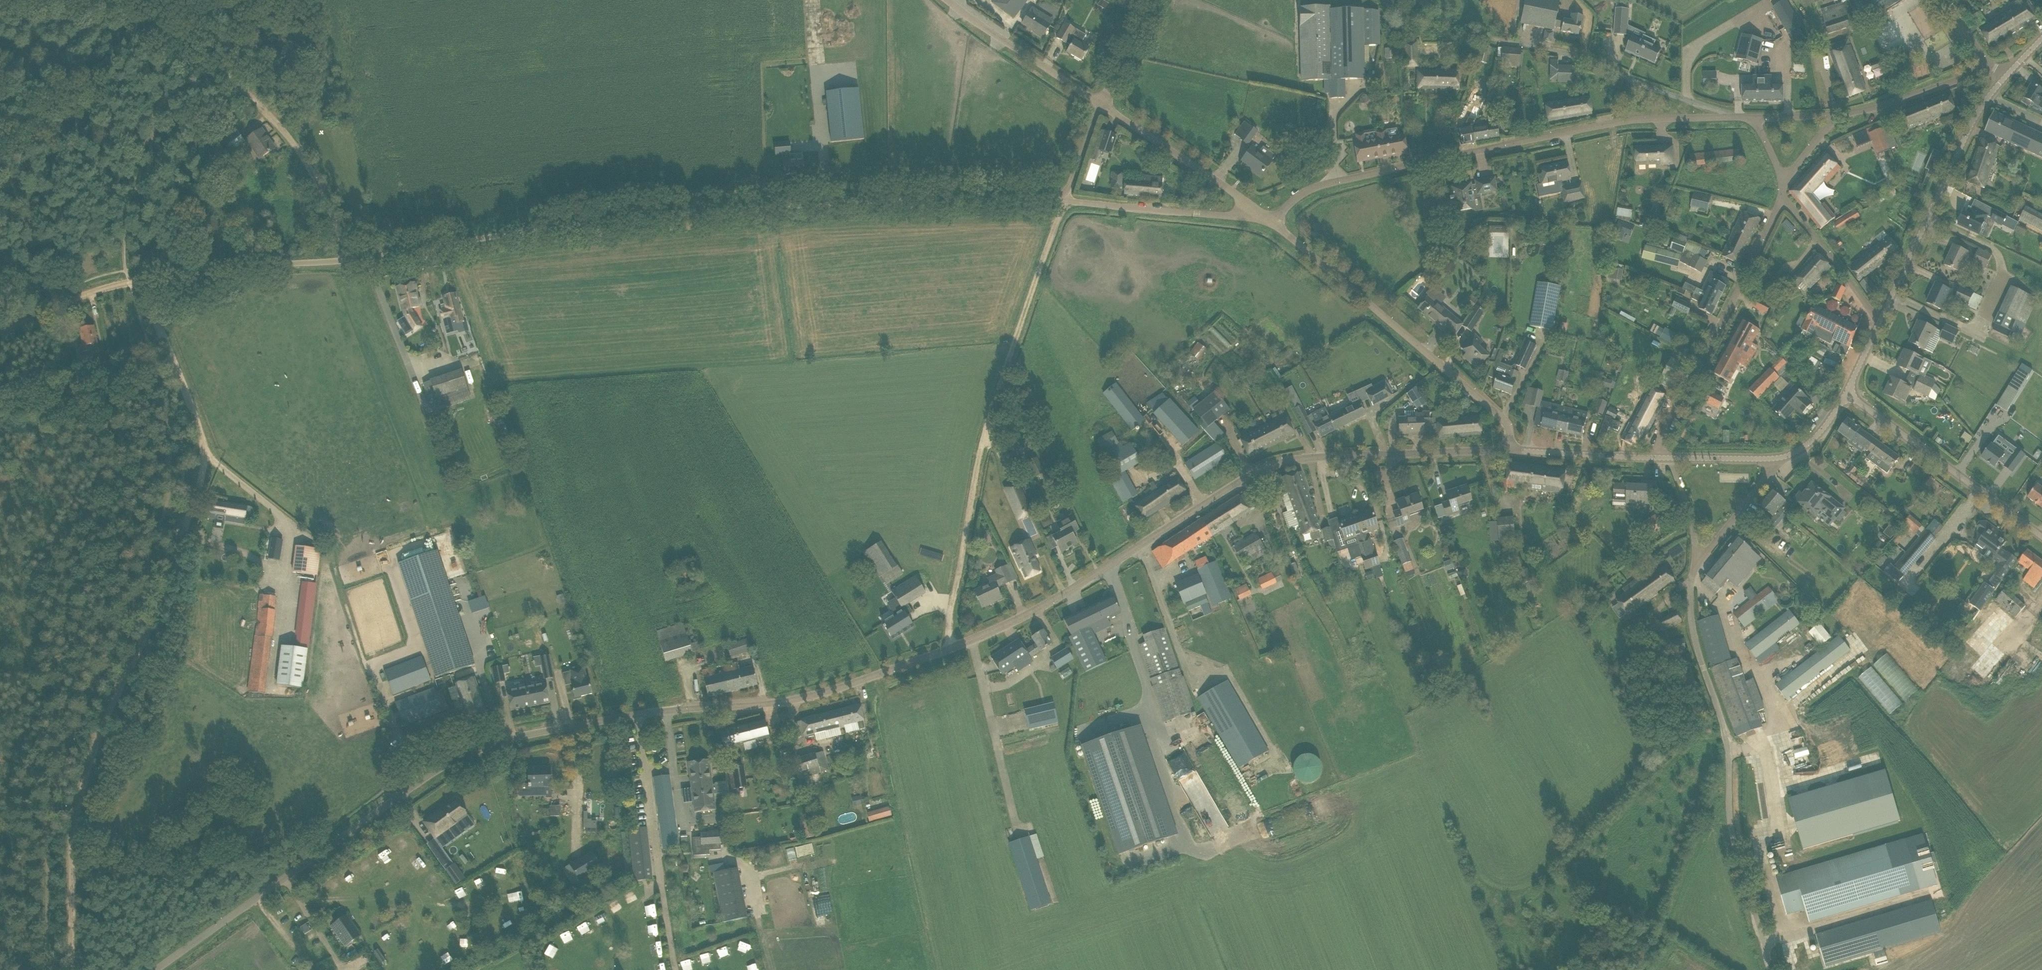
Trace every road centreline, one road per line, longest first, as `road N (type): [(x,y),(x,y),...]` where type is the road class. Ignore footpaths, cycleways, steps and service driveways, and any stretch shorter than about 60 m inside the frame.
road 1 (residential): [(129,280),(437,247),(619,217),(952,196),(1065,199)]
road 2 (unclassified): [(155,969),(461,756),(606,719),(812,696),(948,648)]
road 3 (track): [(141,278),(204,450),(177,550),(94,743),(72,826),(70,969)]
road 4 (residential): [(948,648),(1061,595),(1266,467),(1314,457),(1511,451)]
road 5 (residential): [(1270,219),(1311,188),(1599,125),(1754,117)]
road 6 (track): [(948,648),(979,455),(1065,199)]
road 7 (unclassified): [(1771,969),(1735,849),(1726,739),(1692,626),(1697,561)]
road 8 (residential): [(1511,451),(1499,416),(1270,219)]
road 9 (residential): [(1658,457),(1783,190)]
road 10 (residential): [(1878,323),(1970,127),(2005,73)]
road 11 (unclassified): [(2041,539),(1848,392)]
road 12 (residential): [(1270,219),(1065,199)]
road 13 (residential): [(1270,219),(1101,104)]
road 14 (residential): [(1101,104),(949,0)]
road 15 (residential): [(1878,323),(1783,190)]
road 16 (residential): [(1837,115),(1883,108),(1992,67)]
road 17 (track): [(1729,804),(1715,807),(1658,941)]
road 18 (residential): [(1511,451),(1658,457)]
road 19 (track): [(0,332),(129,280)]
road 20 (residential): [(1697,561),(1773,459)]

